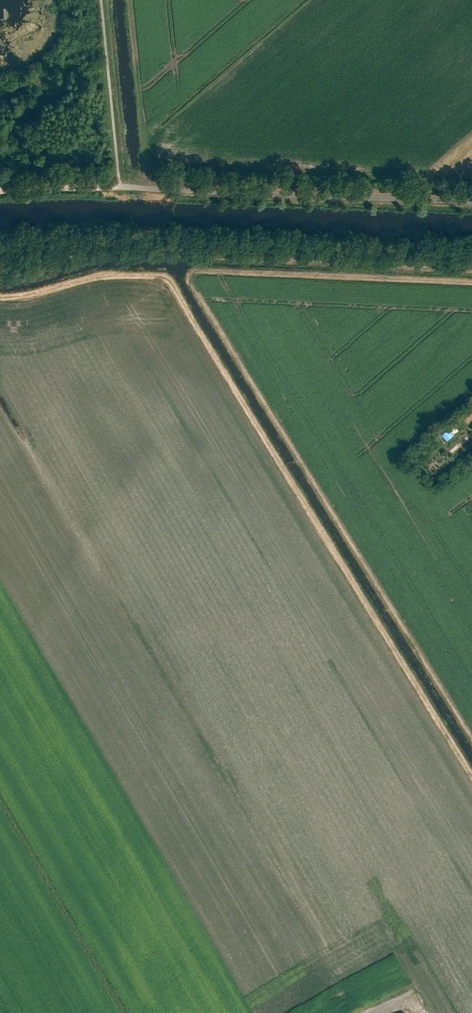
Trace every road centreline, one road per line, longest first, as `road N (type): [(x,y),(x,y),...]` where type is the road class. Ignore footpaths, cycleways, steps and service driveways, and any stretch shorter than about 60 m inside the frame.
road 1 (track): [(0,248),(56,240),(471,268)]
road 2 (track): [(120,187),(471,201)]
road 3 (track): [(0,191),(120,187)]

